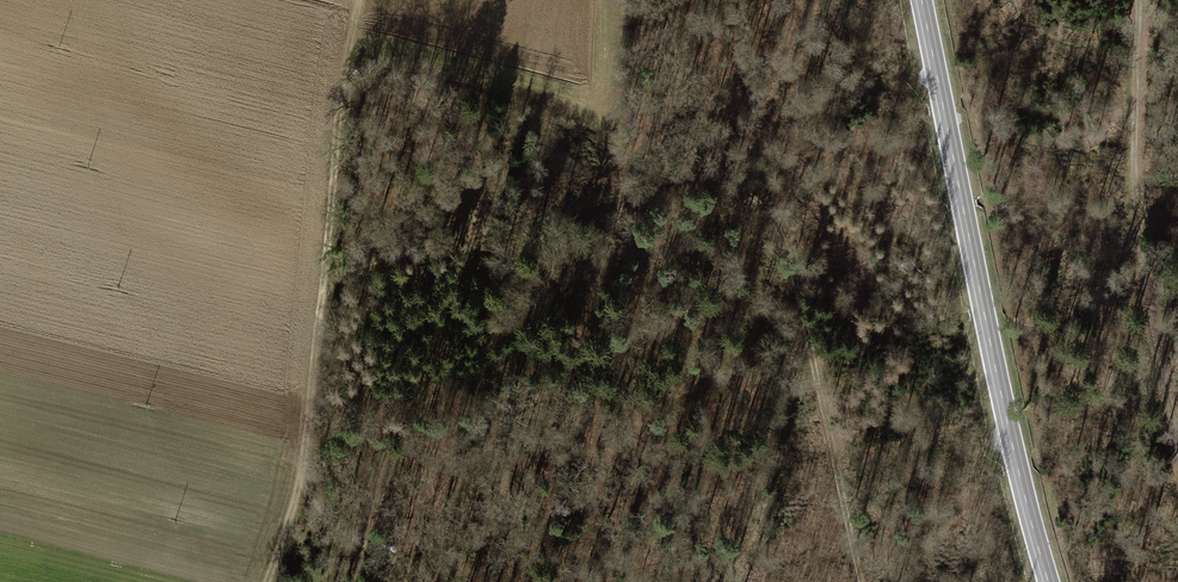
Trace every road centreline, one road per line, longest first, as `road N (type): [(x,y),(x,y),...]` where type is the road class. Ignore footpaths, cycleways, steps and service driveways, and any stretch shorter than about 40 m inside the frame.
road 1 (track): [(861,581),(789,253),(764,208),(731,183),(694,176),(362,264),(323,281)]
road 2 (secondary): [(919,0),(1049,581)]
road 3 (track): [(265,581),(304,457),(356,0)]
road 4 (track): [(1138,0),(1139,244),(1177,441)]
road 5 (track): [(430,581),(343,529),(299,488)]

